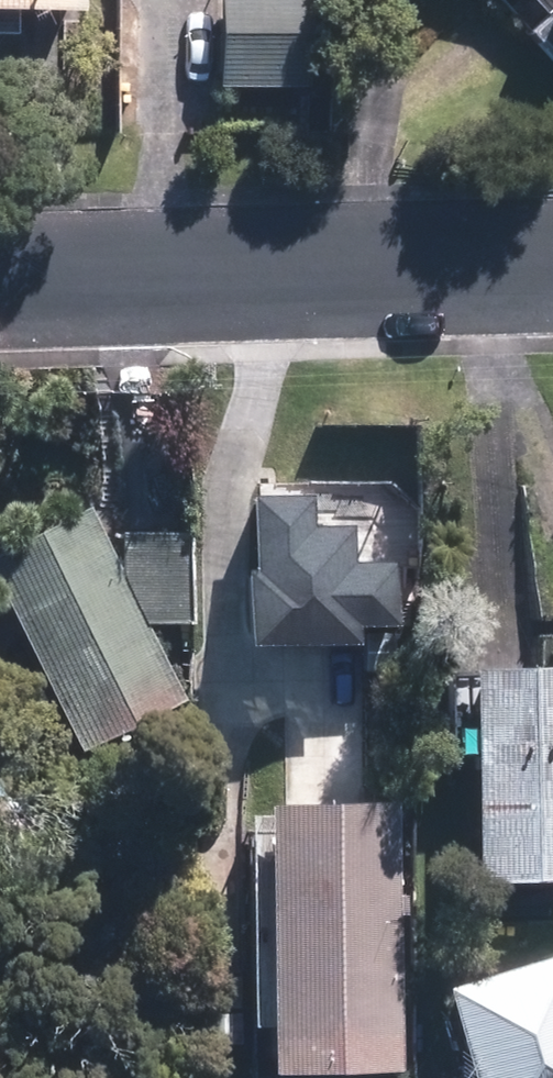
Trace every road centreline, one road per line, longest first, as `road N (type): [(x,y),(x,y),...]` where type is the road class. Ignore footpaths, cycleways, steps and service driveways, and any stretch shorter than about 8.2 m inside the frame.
road 1 (residential): [(0,280),(552,258)]

